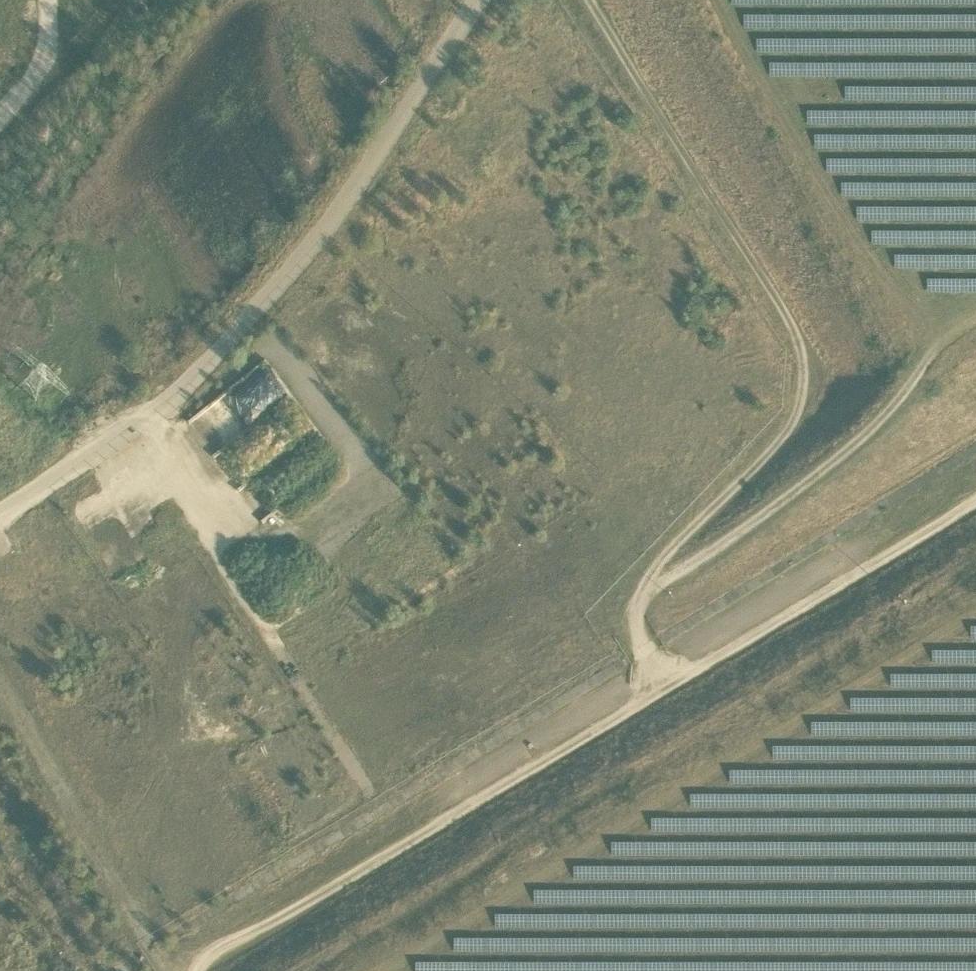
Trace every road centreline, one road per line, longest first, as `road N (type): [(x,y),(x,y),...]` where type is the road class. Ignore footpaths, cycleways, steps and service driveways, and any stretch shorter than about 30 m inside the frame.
road 1 (track): [(975,504),(251,939),(169,970)]
road 2 (track): [(0,522),(166,409),(320,244),(487,0)]

